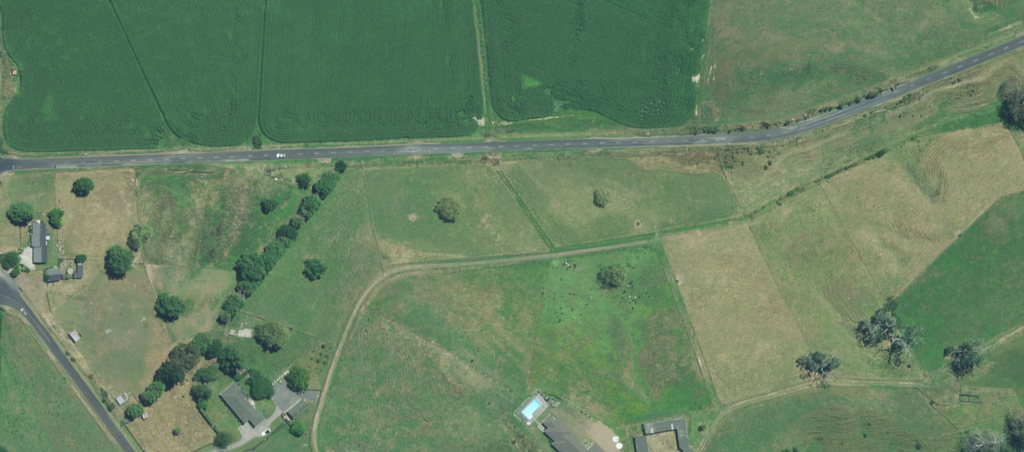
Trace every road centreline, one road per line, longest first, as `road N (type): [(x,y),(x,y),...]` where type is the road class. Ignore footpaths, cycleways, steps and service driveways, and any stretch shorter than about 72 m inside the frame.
road 1 (unclassified): [(0,165),(768,137),(834,118),(1023,39)]
road 2 (track): [(670,238),(393,272),(368,288),(336,356),(315,424),(317,451)]
road 3 (track): [(697,451),(721,411),(819,381),(928,384)]
road 4 (unclassified): [(0,293),(14,295),(129,451)]

